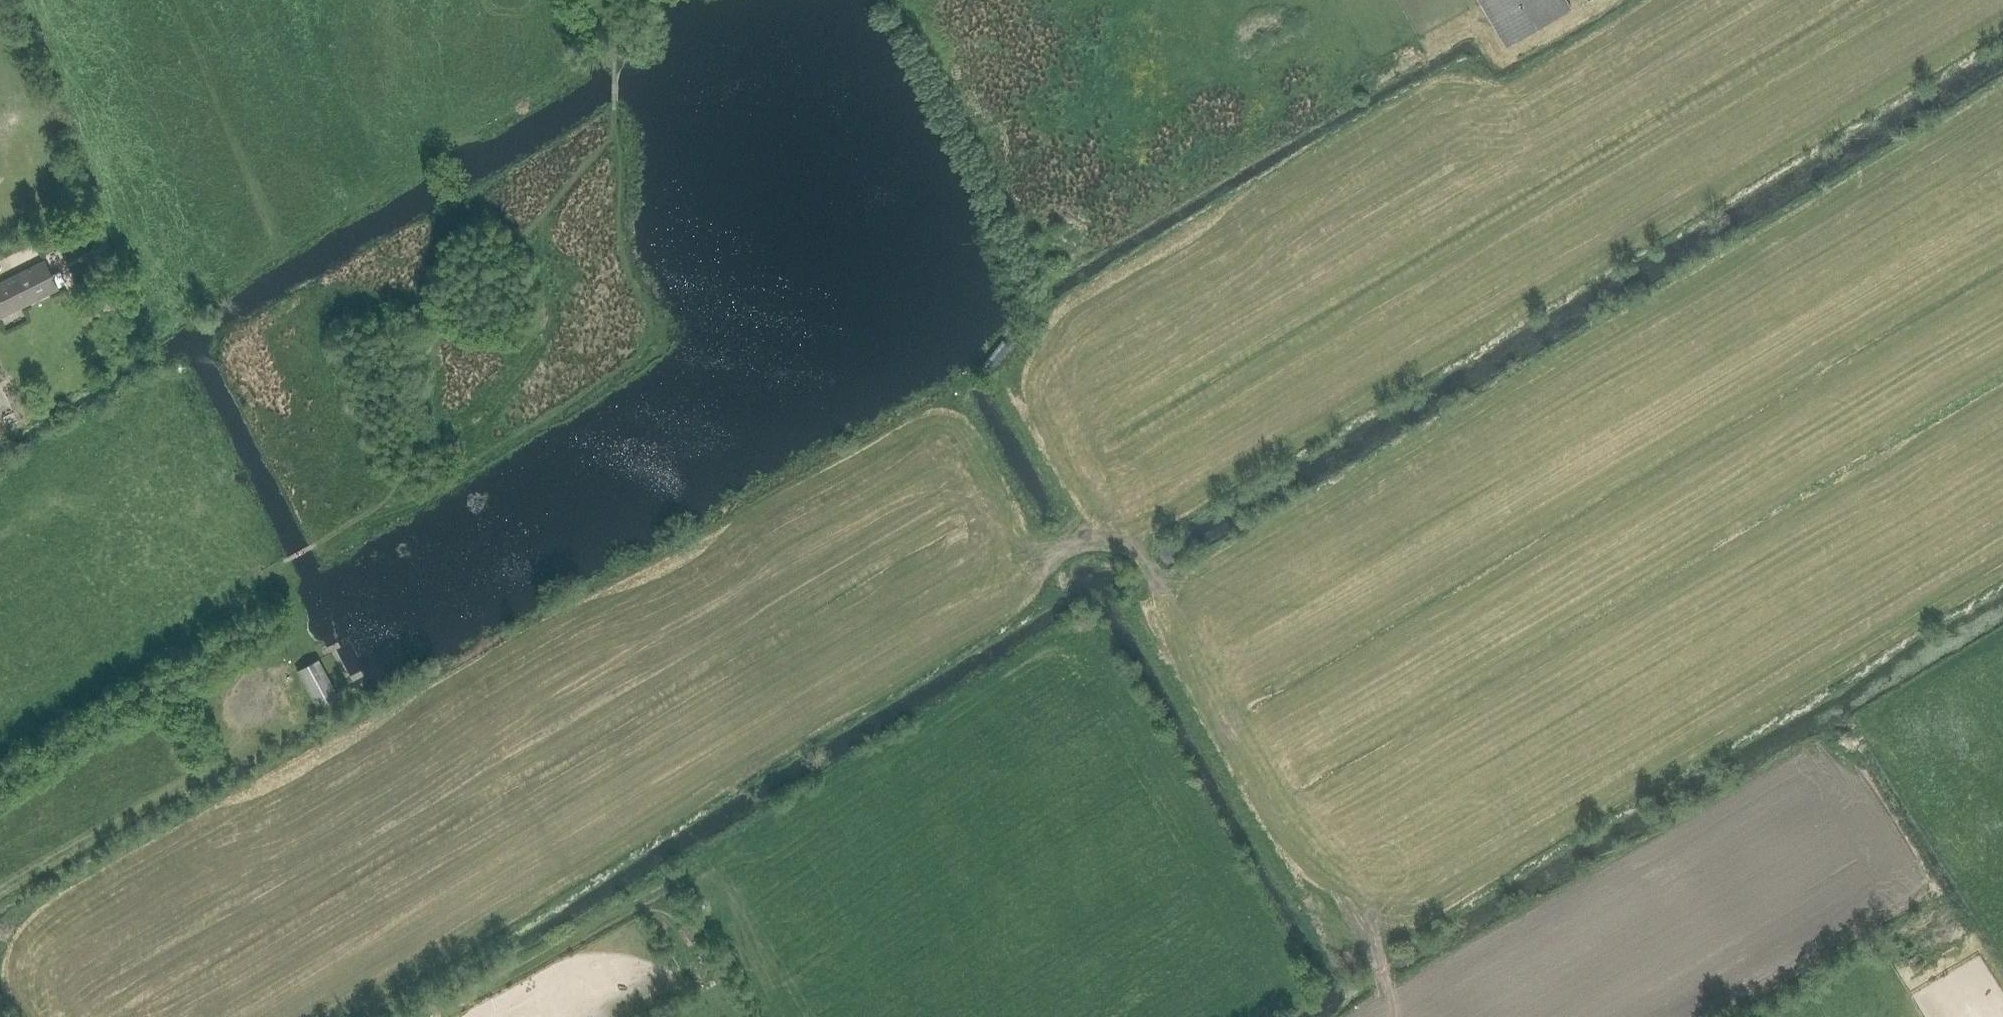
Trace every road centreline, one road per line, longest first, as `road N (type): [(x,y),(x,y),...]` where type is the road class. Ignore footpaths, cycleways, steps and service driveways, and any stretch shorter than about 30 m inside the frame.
road 1 (track): [(0,893),(211,771)]

